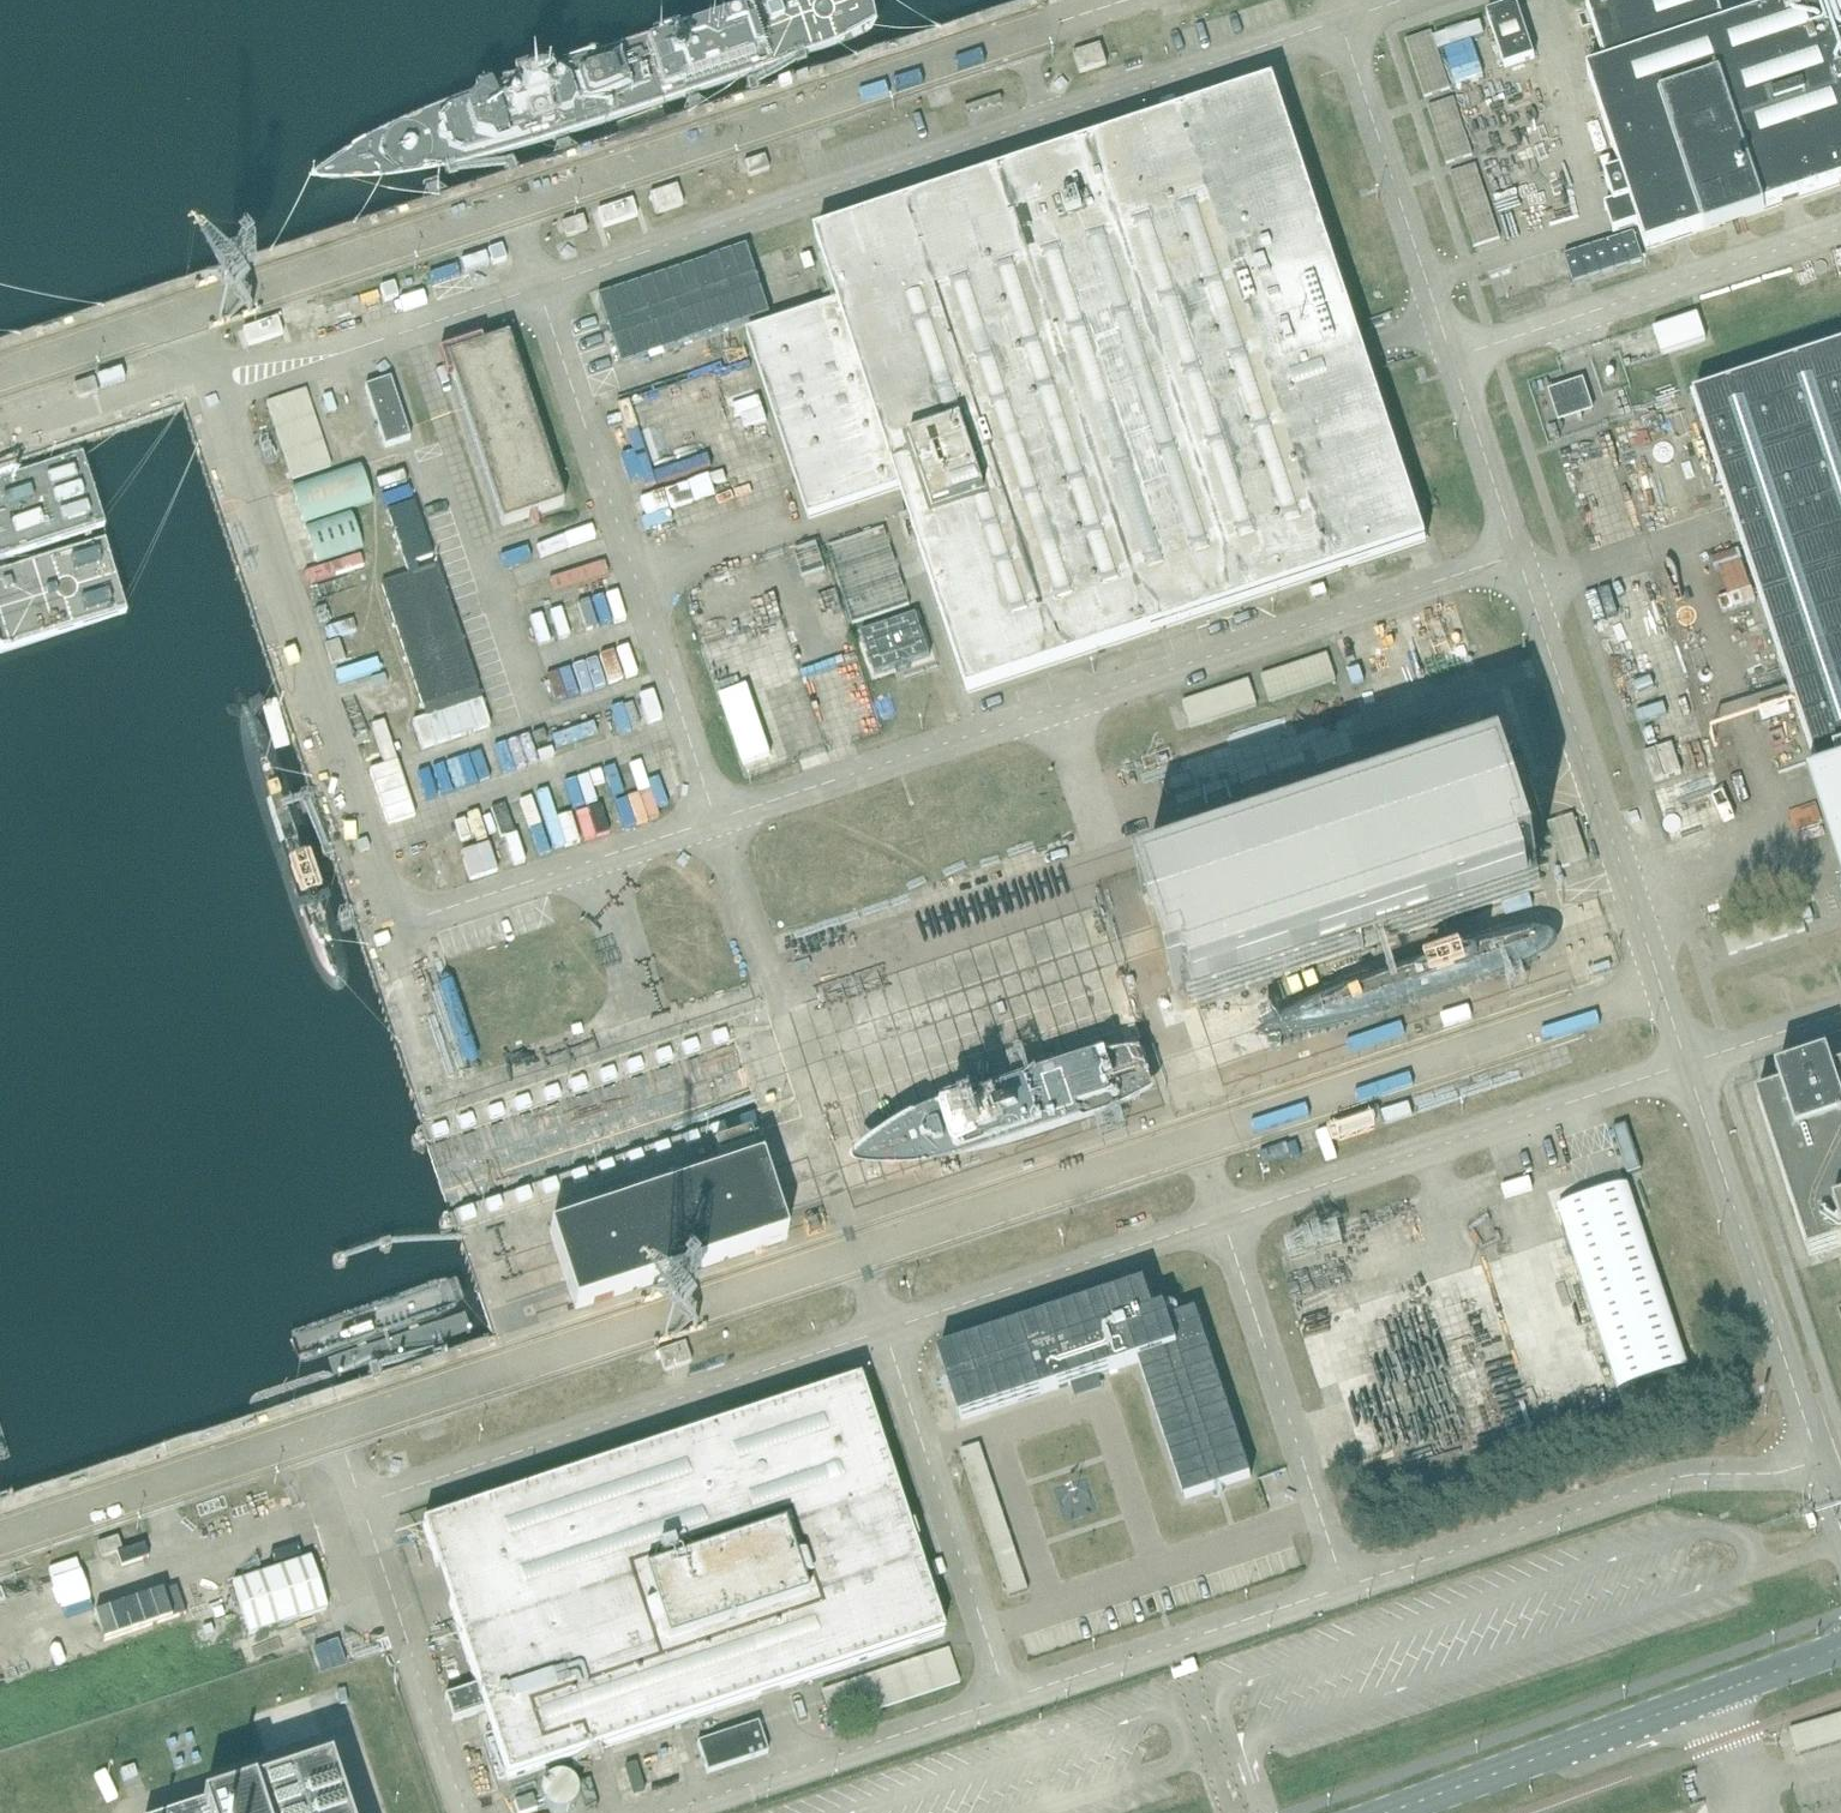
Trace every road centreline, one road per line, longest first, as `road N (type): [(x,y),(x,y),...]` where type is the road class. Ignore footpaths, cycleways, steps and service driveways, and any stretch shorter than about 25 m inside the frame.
road 1 (unclassified): [(1388,1812),(1541,1757),(1565,1759),(1840,1649)]

